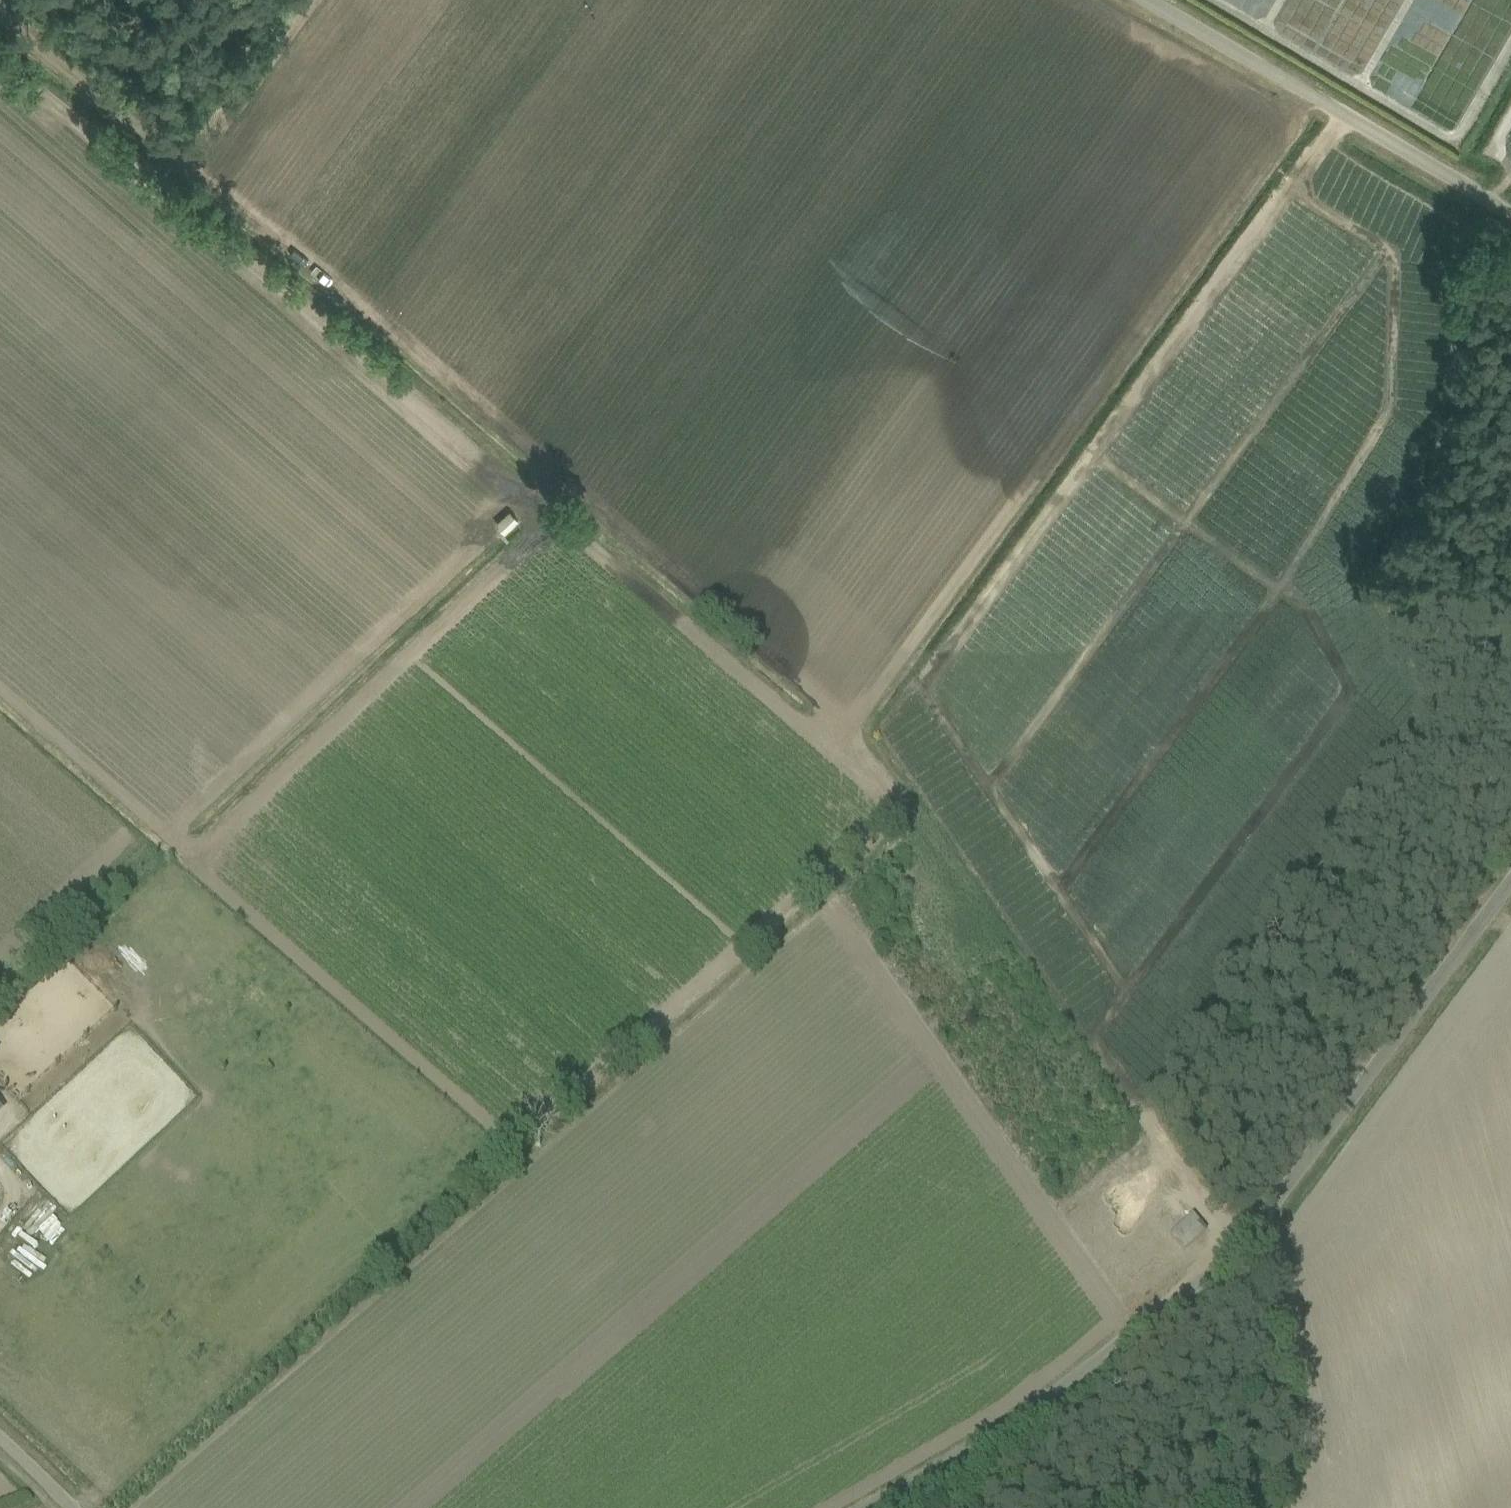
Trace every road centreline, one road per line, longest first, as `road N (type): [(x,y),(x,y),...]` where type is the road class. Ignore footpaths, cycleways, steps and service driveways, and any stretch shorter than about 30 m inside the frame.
road 1 (unclassified): [(905,1507),(1126,1382),(1227,1281),(1510,917)]
road 2 (unclassified): [(1510,211),(1148,0)]

